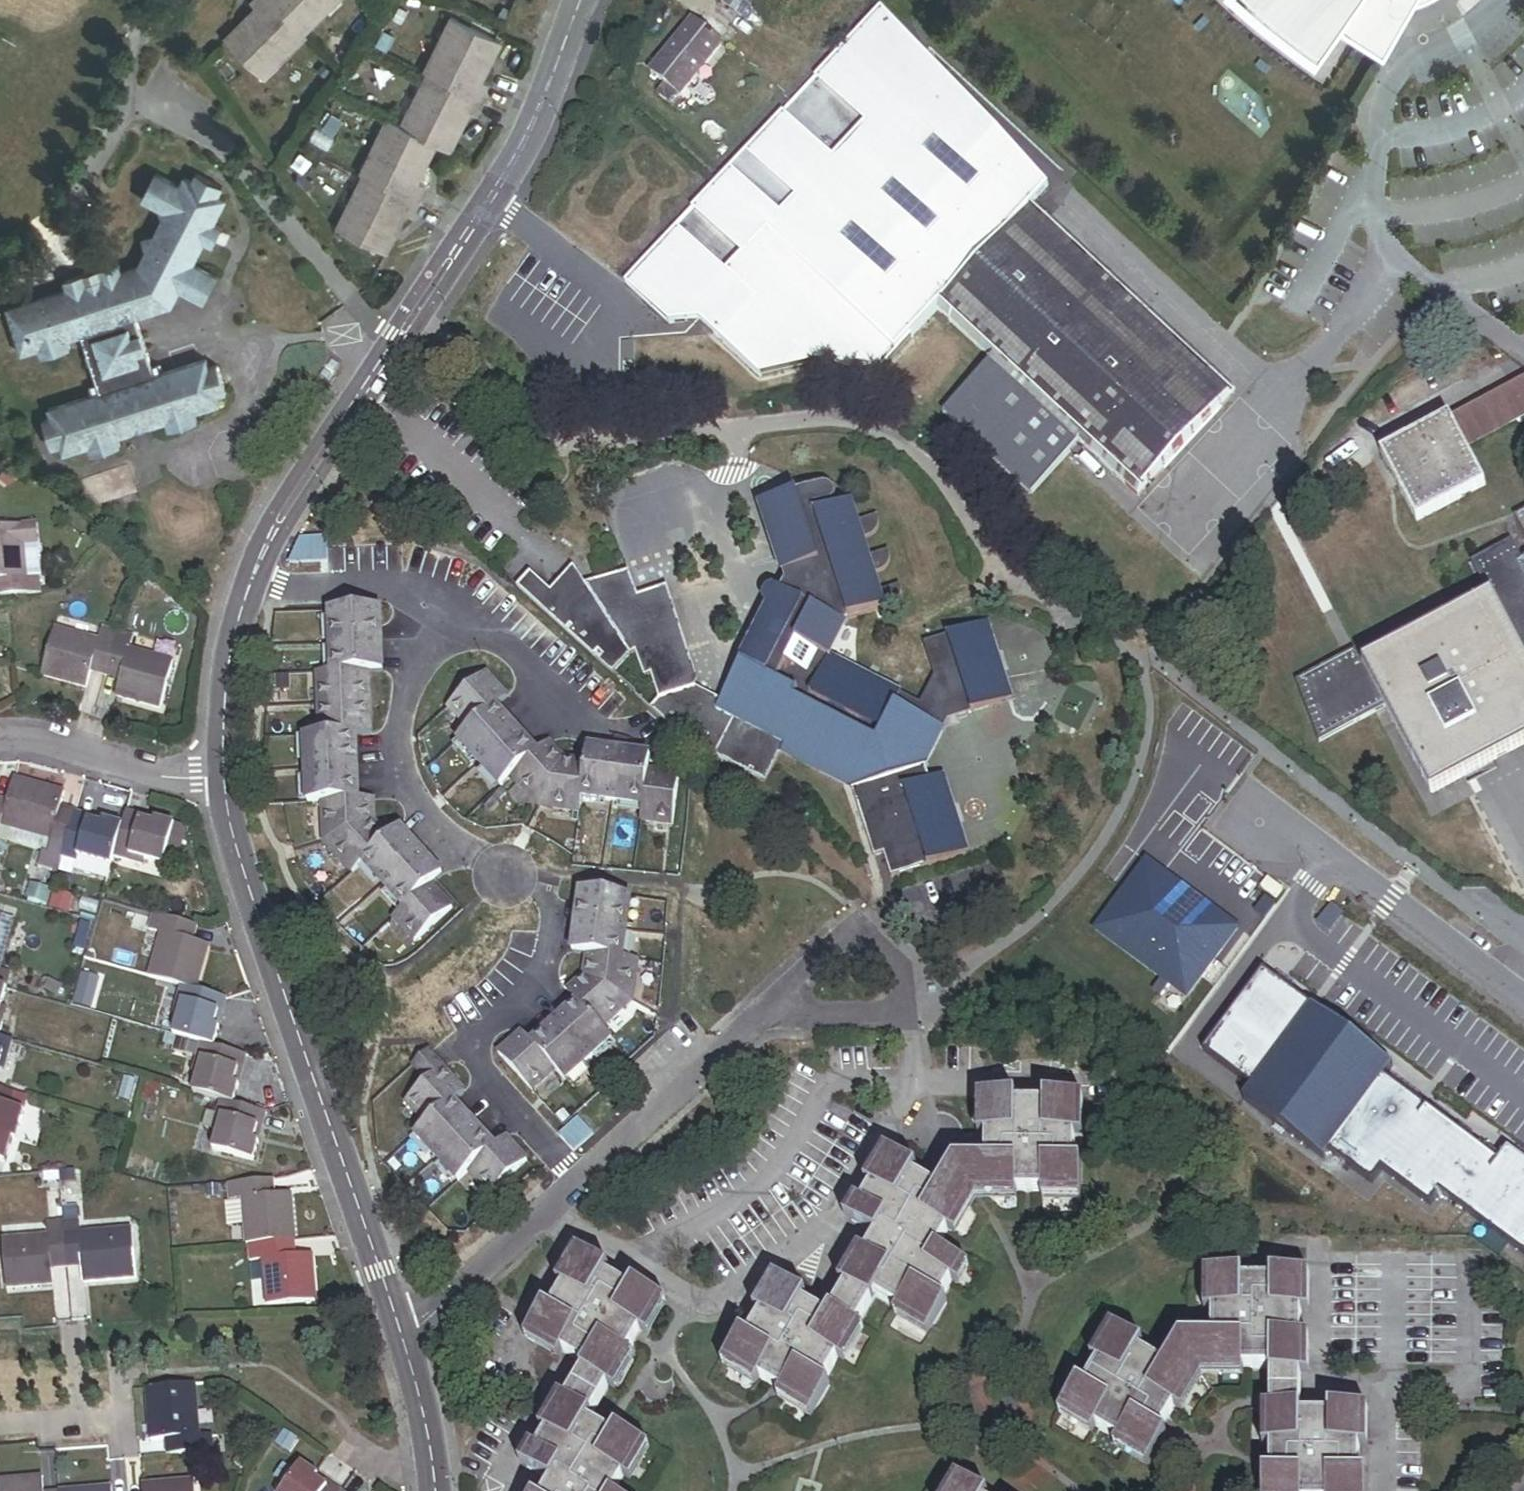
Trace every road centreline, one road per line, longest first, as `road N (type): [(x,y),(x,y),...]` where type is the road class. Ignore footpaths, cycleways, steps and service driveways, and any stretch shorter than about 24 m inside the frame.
road 1 (residential): [(430,629),(398,712),(398,769),(431,825),(512,871),(544,901),(549,972),(527,1008),(490,1025),(478,1057),(485,1080),(577,1183)]
road 2 (residential): [(254,574),(294,492),(515,157),(579,0)]
road 3 (residential): [(402,1339),(246,891),(219,786)]
road 4 (residential): [(1258,822),(1330,857),(1523,1001)]
road 5 (residential): [(430,629),(498,641),(523,657),(533,711),(550,723),(625,734),(652,724)]
road 6 (residential): [(577,1183),(759,1017)]
road 7 (track): [(917,0),(916,29),(1049,180),(1051,195)]
road 8 (residential): [(759,1017),(854,928),(900,966),(908,1019)]
road 9 (residential): [(402,1339),(577,1183)]
road 10 (residential): [(219,786),(0,741)]
road 11 (residential): [(219,786),(232,638),(254,574)]
road 12 (residential): [(254,574),(289,586),(397,583),(430,629)]
road 13 (residential): [(433,1490),(402,1339)]
road 14 (residential): [(908,1019),(759,1017)]

